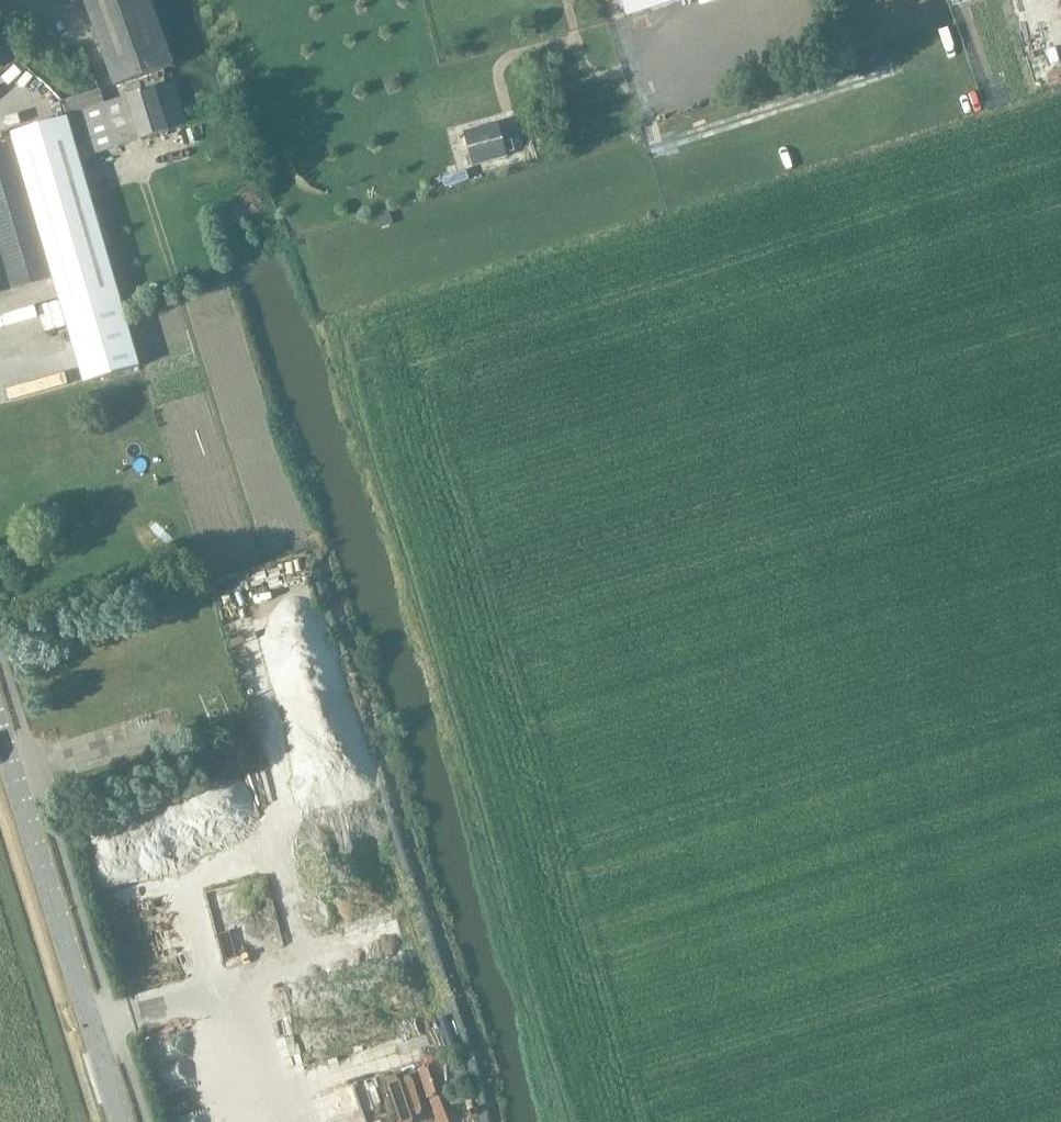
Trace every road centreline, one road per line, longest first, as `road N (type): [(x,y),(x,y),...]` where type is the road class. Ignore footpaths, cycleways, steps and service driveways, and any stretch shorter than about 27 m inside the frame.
road 1 (unclassified): [(121,1121),(0,732)]

